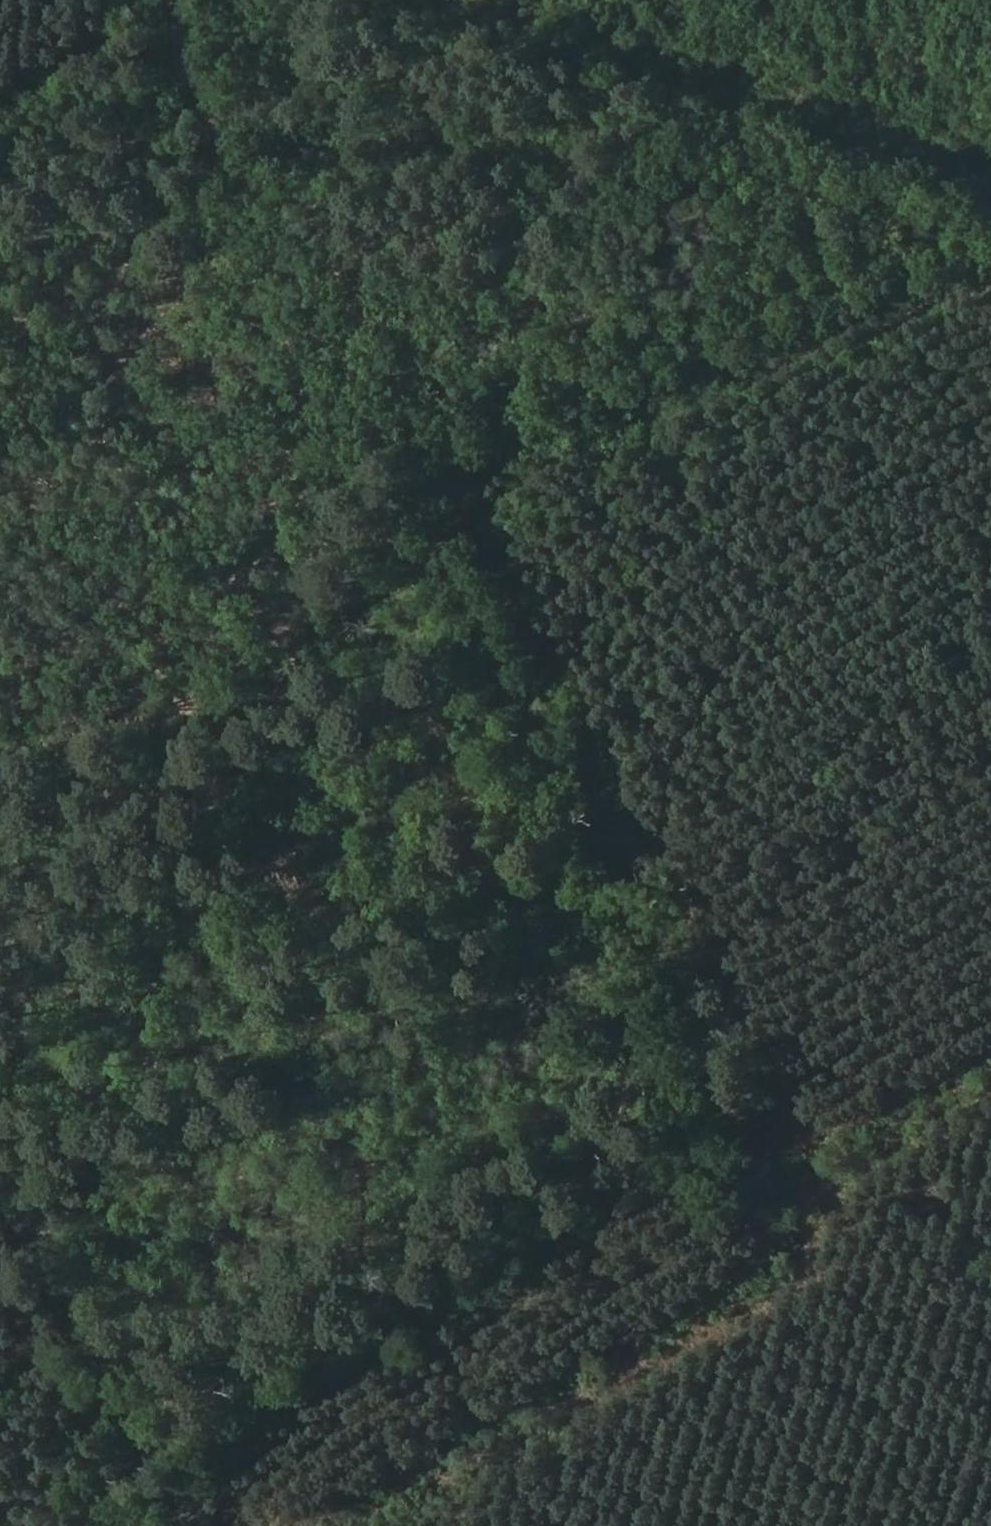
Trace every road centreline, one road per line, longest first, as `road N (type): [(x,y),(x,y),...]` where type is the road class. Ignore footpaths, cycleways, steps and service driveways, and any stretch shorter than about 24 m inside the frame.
road 1 (track): [(183,0),(206,107),(374,385),(430,452),(463,515)]
road 2 (track): [(0,1171),(115,1403),(191,1525)]

